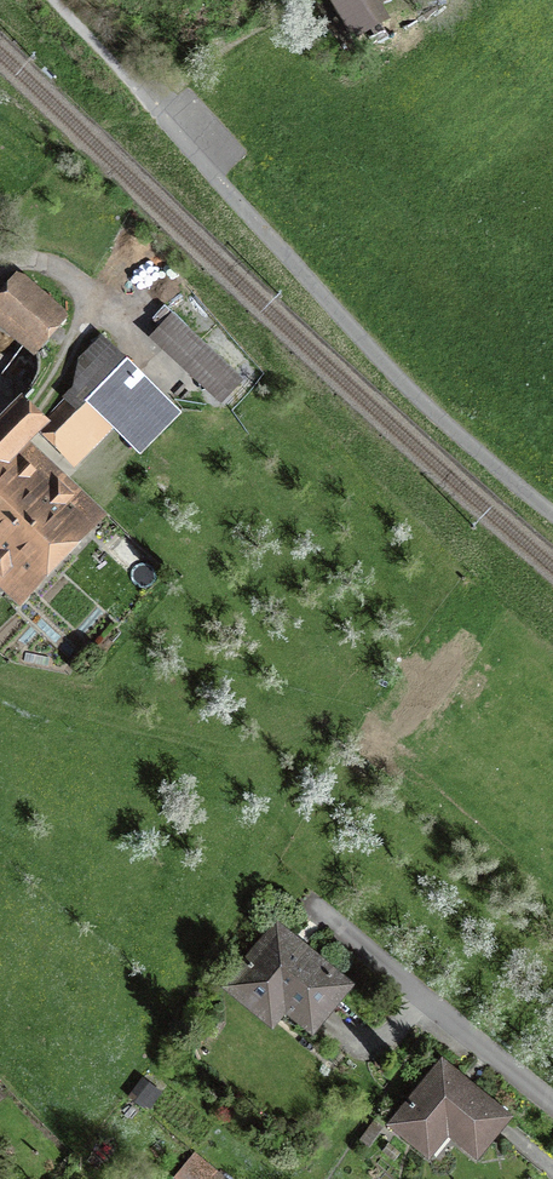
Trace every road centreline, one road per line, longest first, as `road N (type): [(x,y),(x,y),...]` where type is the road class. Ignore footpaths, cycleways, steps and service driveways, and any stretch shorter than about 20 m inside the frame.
road 1 (unclassified): [(552,486),(416,366),(147,87)]
road 2 (residential): [(552,1101),(305,901)]
road 3 (track): [(0,261),(32,255),(101,292),(48,383)]

